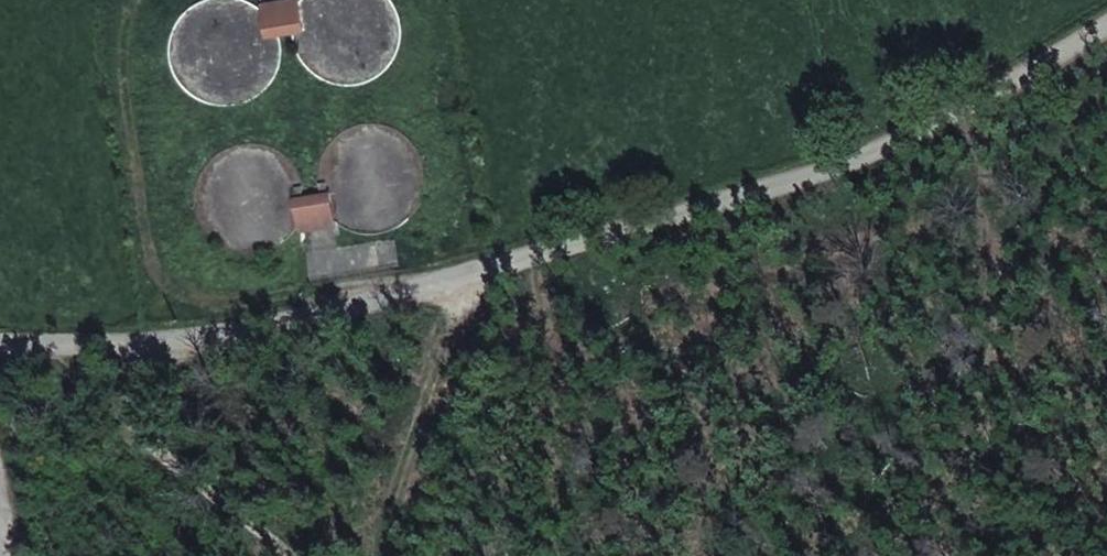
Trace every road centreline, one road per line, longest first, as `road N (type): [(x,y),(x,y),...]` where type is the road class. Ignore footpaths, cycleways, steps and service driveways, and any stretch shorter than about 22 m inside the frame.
road 1 (unclassified): [(1106,25),(995,88),(801,177),(470,277),(230,337),(0,341)]

